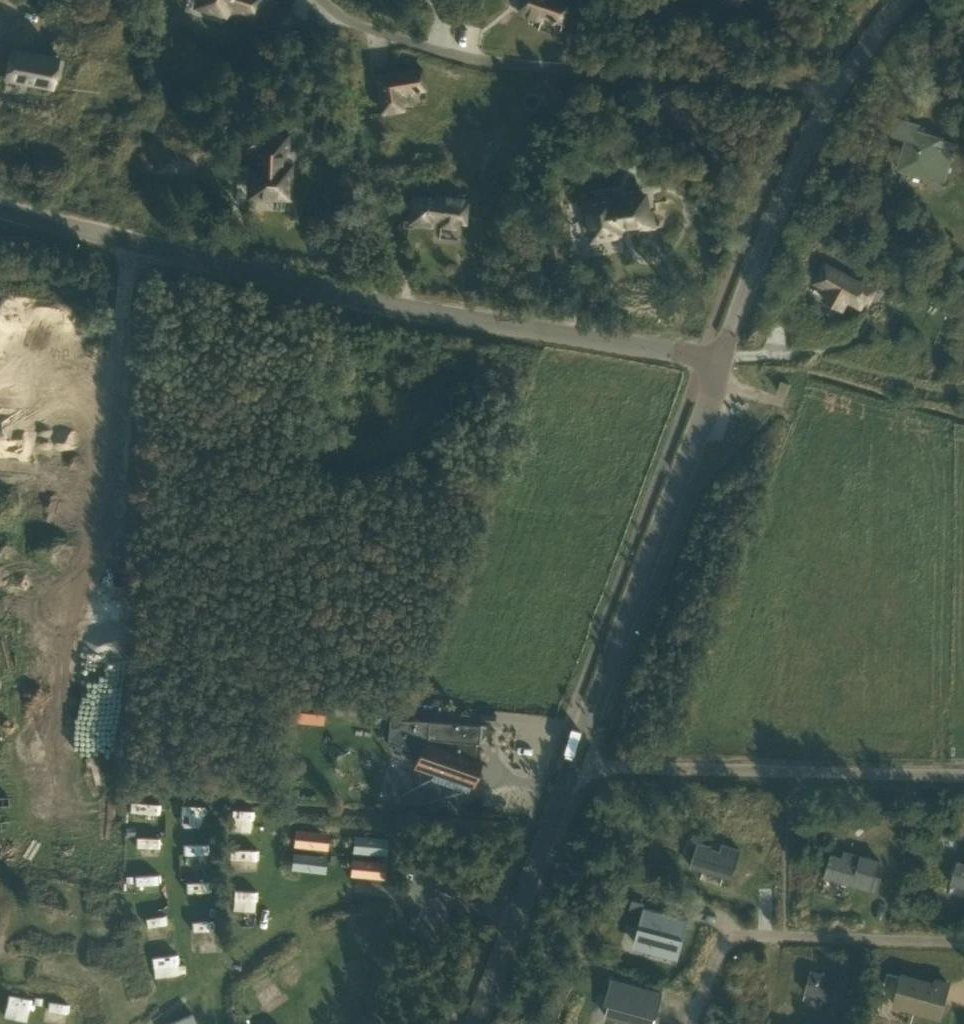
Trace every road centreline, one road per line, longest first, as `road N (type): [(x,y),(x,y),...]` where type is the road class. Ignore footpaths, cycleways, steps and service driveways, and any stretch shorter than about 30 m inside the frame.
road 1 (tertiary): [(0,210),(323,290),(717,357)]
road 2 (unclassified): [(831,99),(781,83),(520,64),(401,43),(320,0)]
road 3 (tertiary): [(570,773),(717,357)]
road 4 (unclassified): [(963,783),(570,773)]
road 5 (unclassified): [(717,357),(831,99)]
road 6 (tertiary): [(476,1023),(570,773)]
road 7 (unclassified): [(831,99),(903,0)]

